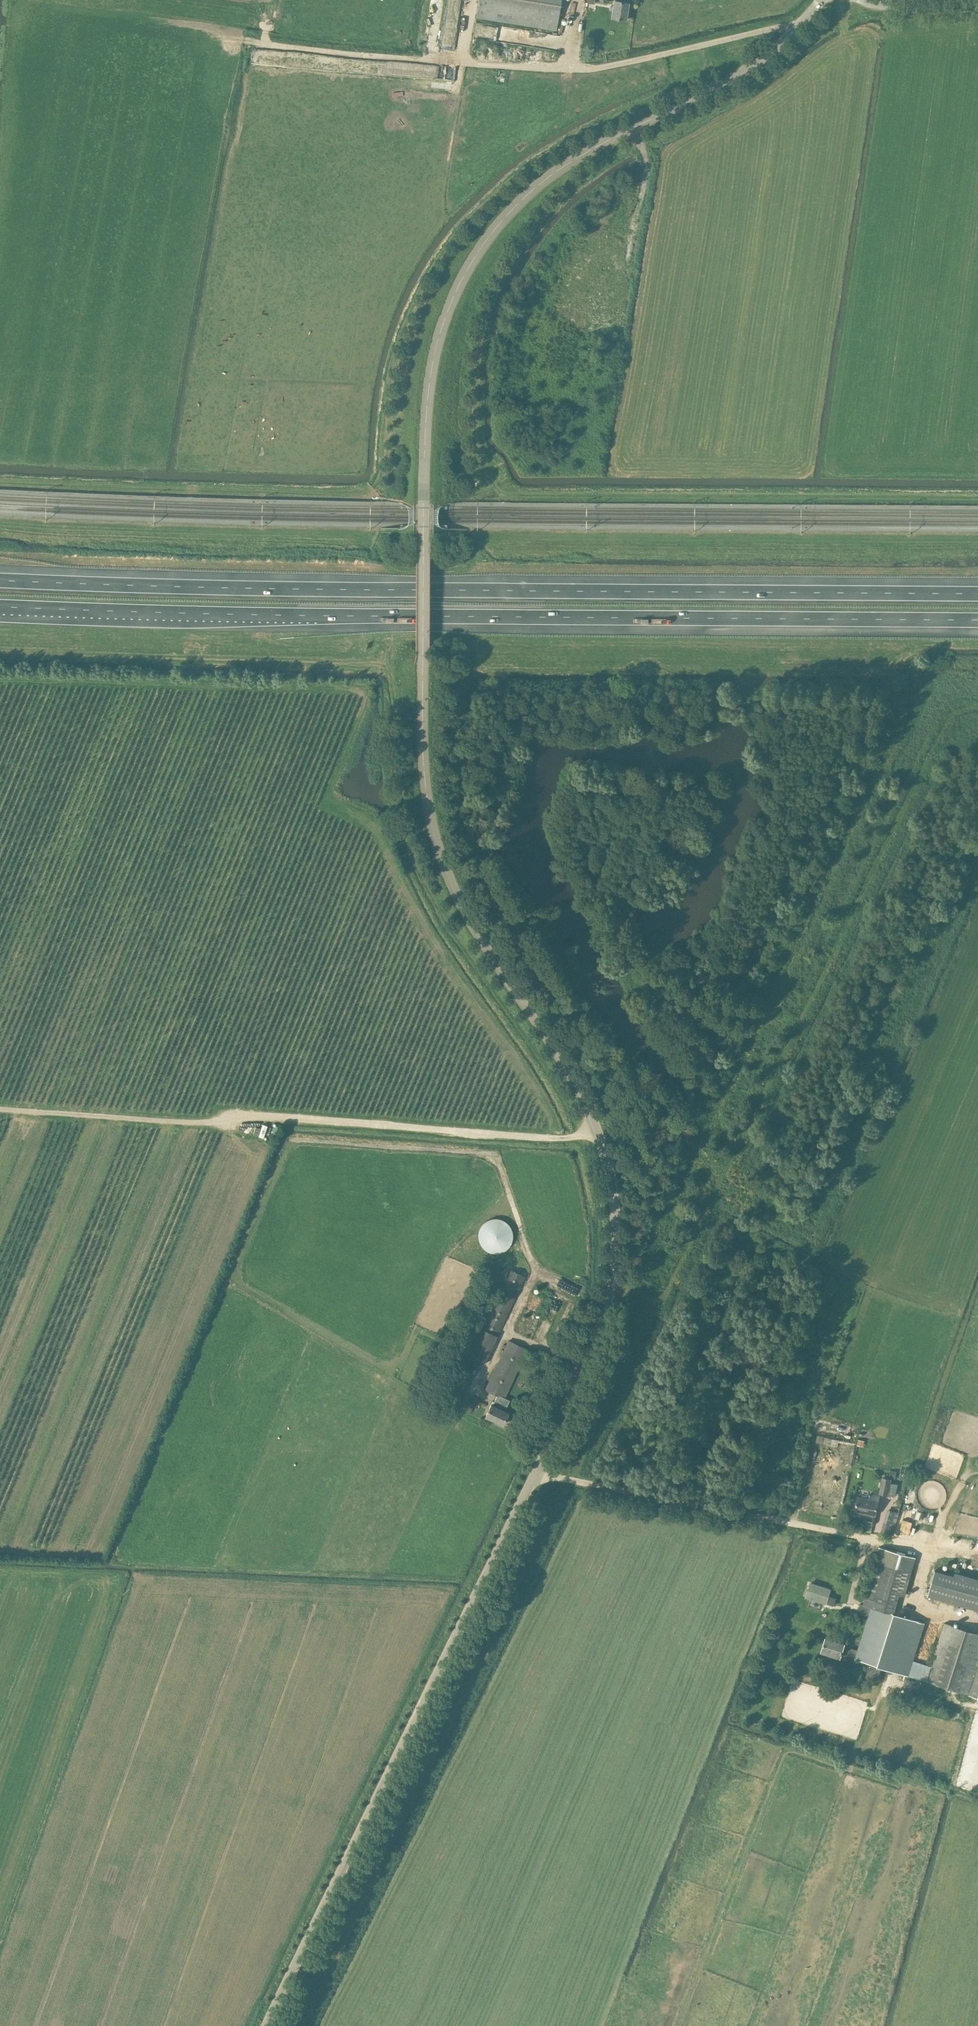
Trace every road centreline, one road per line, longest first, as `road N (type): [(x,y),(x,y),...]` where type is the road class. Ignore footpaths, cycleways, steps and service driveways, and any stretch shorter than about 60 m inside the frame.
road 1 (unclassified): [(266,2025),(584,1367),(614,1274),(614,1201),(595,1126),(466,914),(429,816),(423,526),(437,341),(476,253),(530,191),(756,62),(821,0)]
road 2 (motorway): [(0,603),(331,616),(977,621)]
road 3 (motorway): [(977,593),(0,581)]
road 4 (track): [(621,133),(538,228),(485,321),(475,431),(503,492),(977,497)]
road 5 (track): [(569,1138),(0,1108)]
road 6 (track): [(792,30),(590,71),(247,43)]
road 7 (track): [(291,1139),(495,1154),(536,1274),(481,1385)]
road 8 (track): [(977,1558),(575,1481)]
road 9 (track): [(929,1549),(913,1603),(977,1623)]

